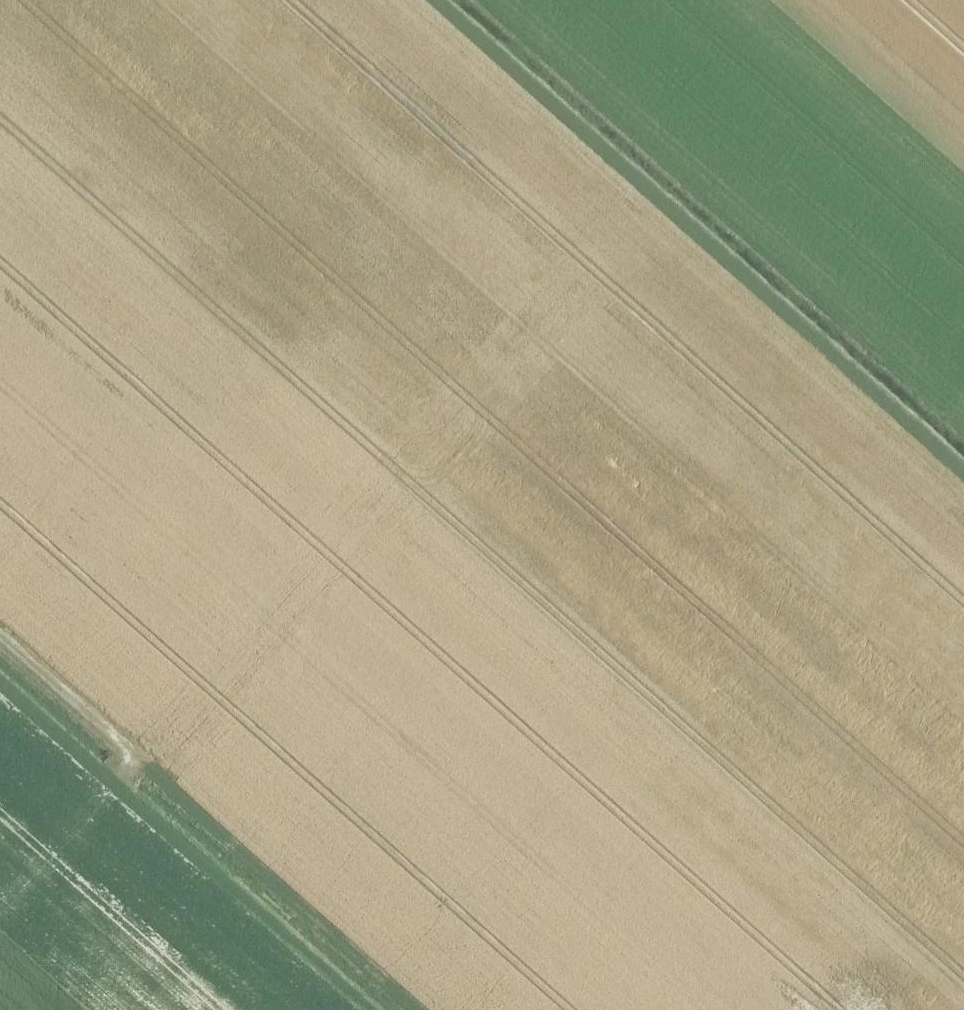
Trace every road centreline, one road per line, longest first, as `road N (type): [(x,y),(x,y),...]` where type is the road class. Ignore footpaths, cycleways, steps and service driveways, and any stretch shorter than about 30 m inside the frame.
road 1 (track): [(0,635),(147,765)]

